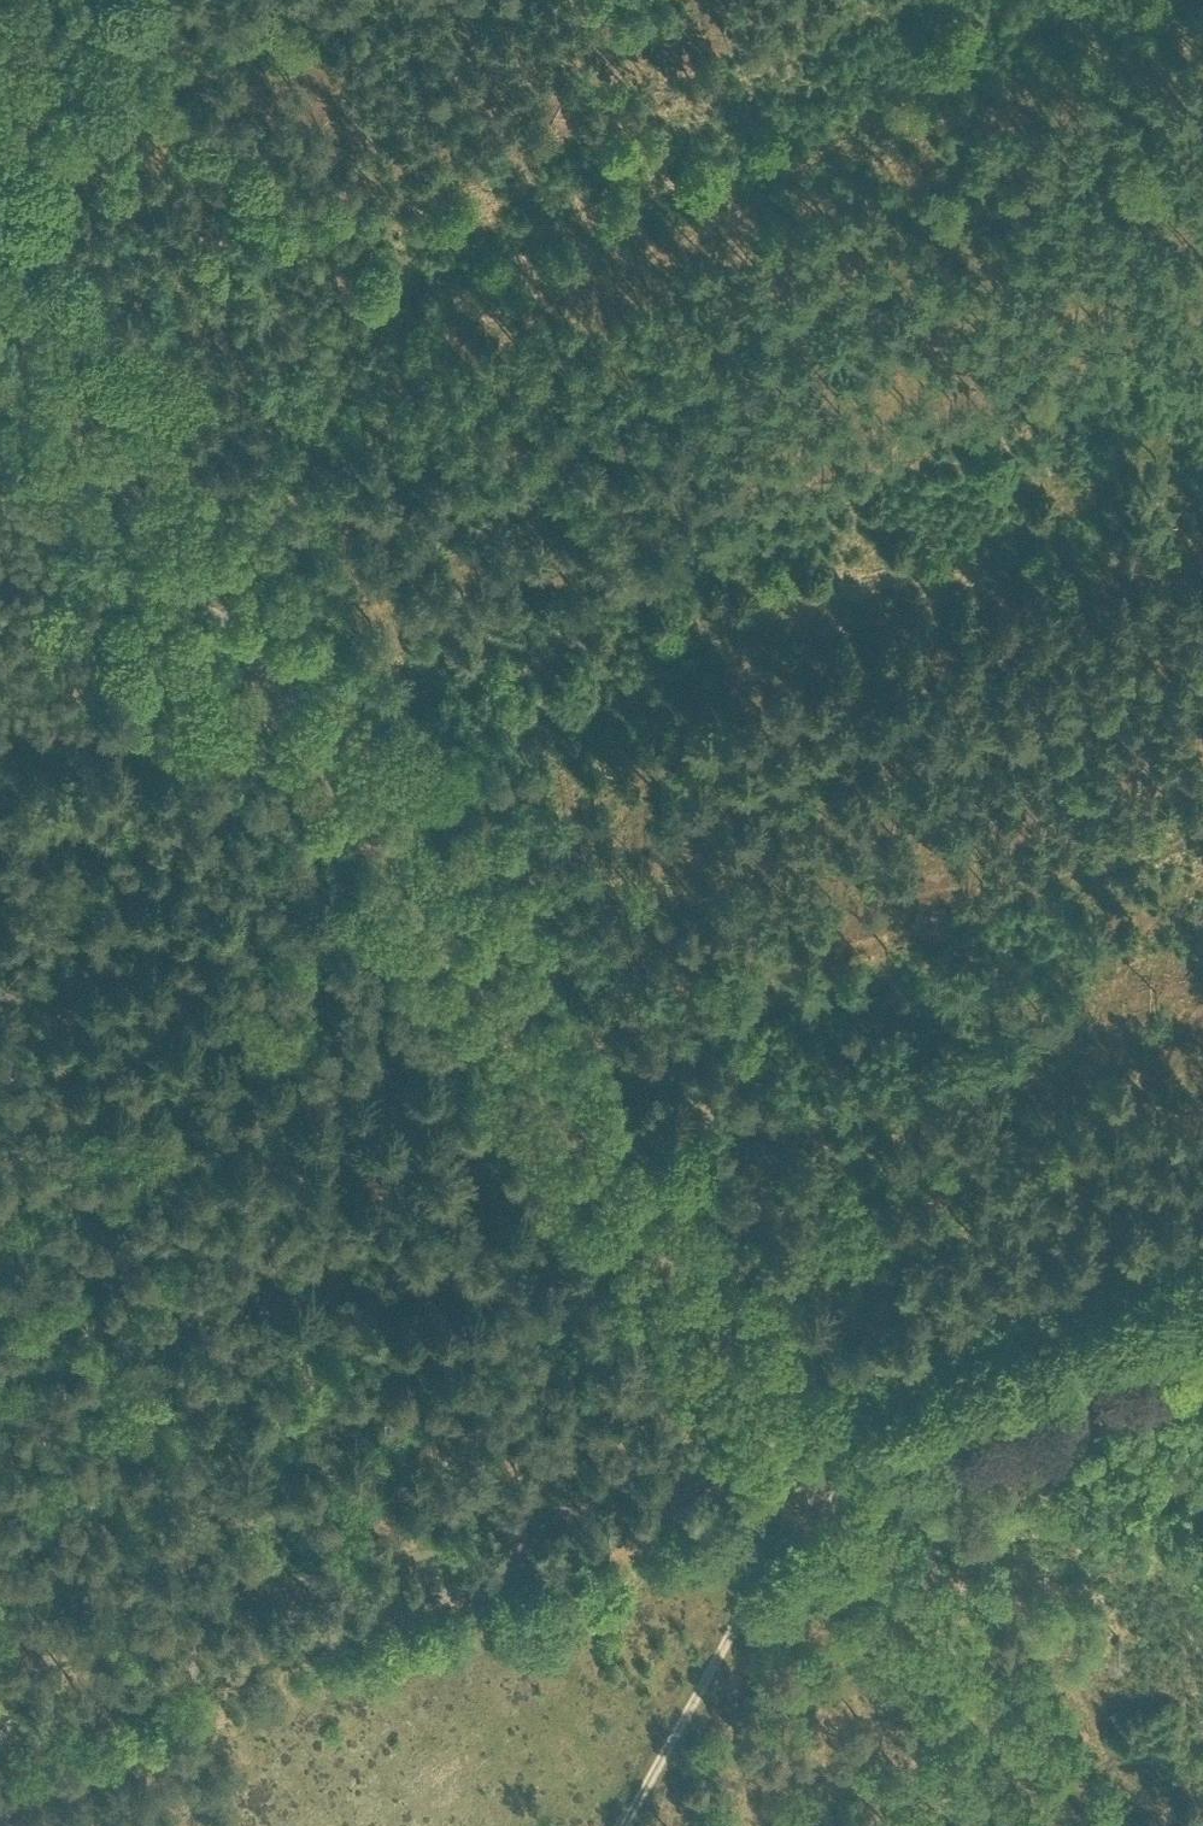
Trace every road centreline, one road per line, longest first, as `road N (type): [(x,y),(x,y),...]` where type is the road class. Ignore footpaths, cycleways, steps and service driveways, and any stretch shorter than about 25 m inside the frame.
road 1 (unclassified): [(0,1733),(817,1463),(1202,1305)]
road 2 (track): [(0,308),(367,824),(0,1132)]
road 3 (track): [(367,824),(792,1433)]
road 4 (track): [(1070,1825),(792,1433)]
road 5 (track): [(282,706),(0,728)]

